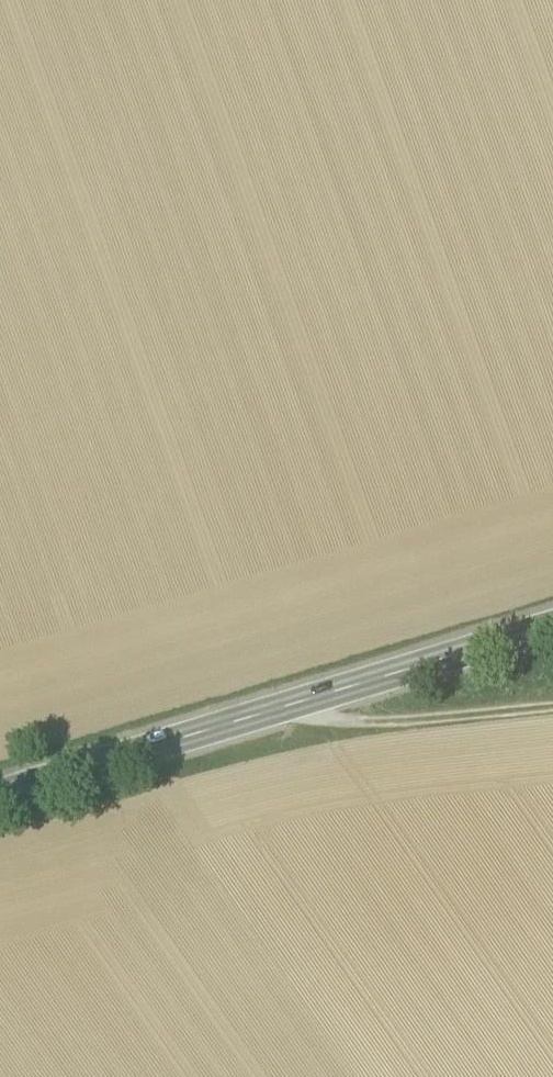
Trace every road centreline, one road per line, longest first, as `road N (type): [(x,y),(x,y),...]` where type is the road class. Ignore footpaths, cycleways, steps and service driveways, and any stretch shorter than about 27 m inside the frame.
road 1 (secondary): [(552,627),(0,796)]
road 2 (track): [(315,700),(323,719),(381,725),(552,709)]

